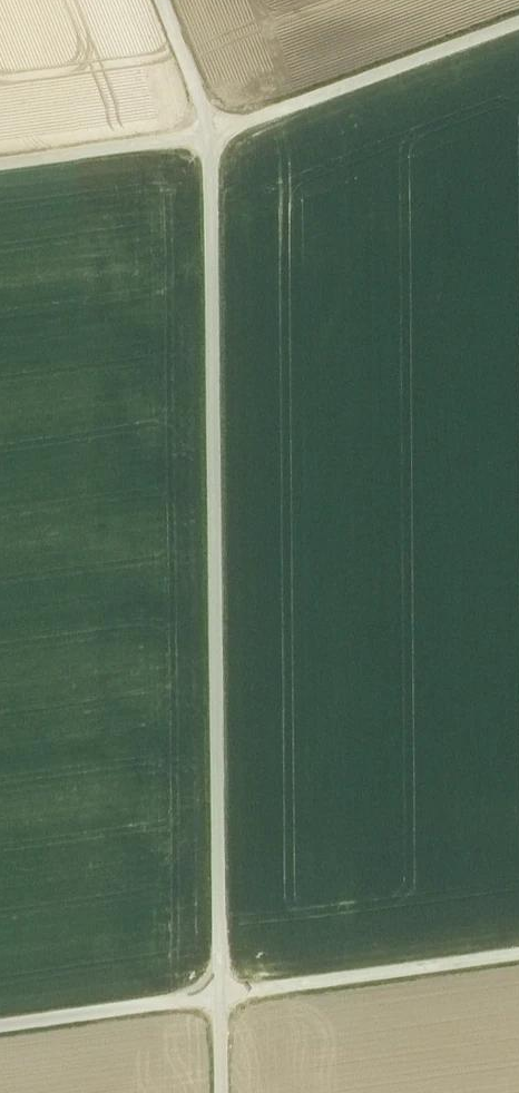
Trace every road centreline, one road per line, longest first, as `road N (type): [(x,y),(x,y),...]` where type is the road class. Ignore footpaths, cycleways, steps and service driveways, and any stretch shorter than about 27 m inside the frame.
road 1 (track): [(208,134),(220,1092)]
road 2 (track): [(0,1026),(518,953)]
road 3 (unclassified): [(518,24),(208,134)]
road 4 (unclassified): [(208,134),(0,163)]
road 5 (unclassified): [(160,0),(208,134)]

